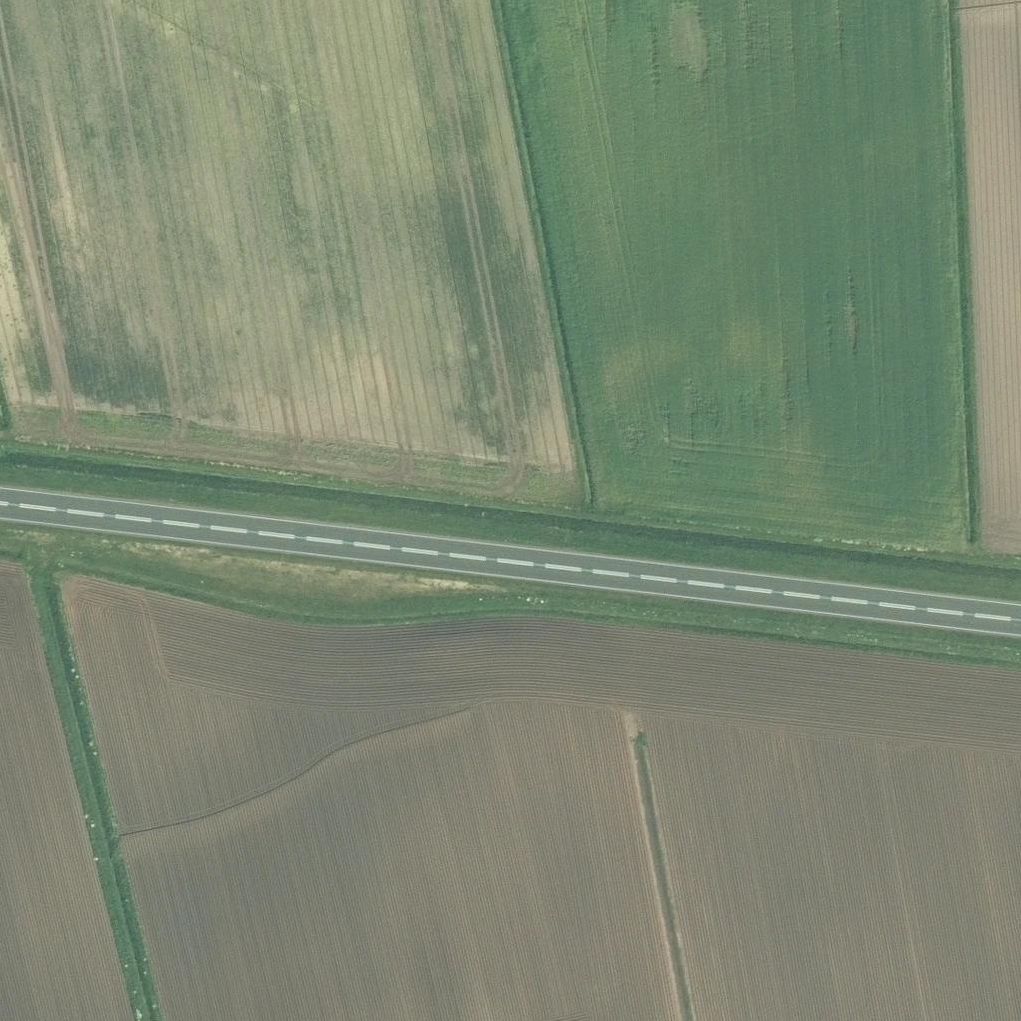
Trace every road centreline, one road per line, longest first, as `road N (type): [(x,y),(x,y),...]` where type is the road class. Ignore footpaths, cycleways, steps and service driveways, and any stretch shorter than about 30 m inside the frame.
road 1 (trunk): [(1020,620),(0,503)]

